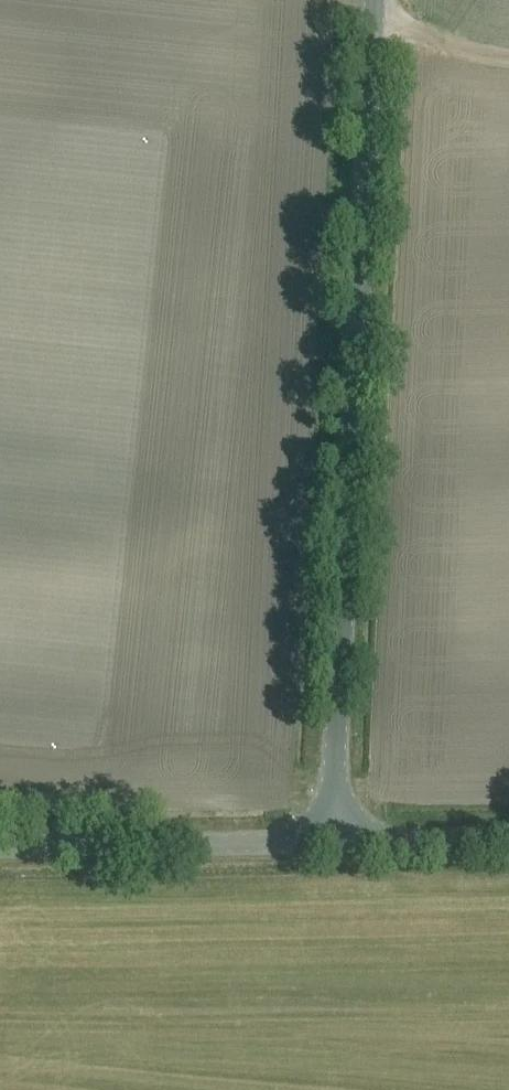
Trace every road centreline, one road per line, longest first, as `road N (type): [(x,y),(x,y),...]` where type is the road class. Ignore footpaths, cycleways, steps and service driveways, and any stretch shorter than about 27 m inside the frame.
road 1 (unclassified): [(330,840),(373,0)]
road 2 (tertiary): [(0,846),(330,840)]
road 3 (tertiary): [(330,840),(508,837)]
road 4 (track): [(371,35),(508,51)]

